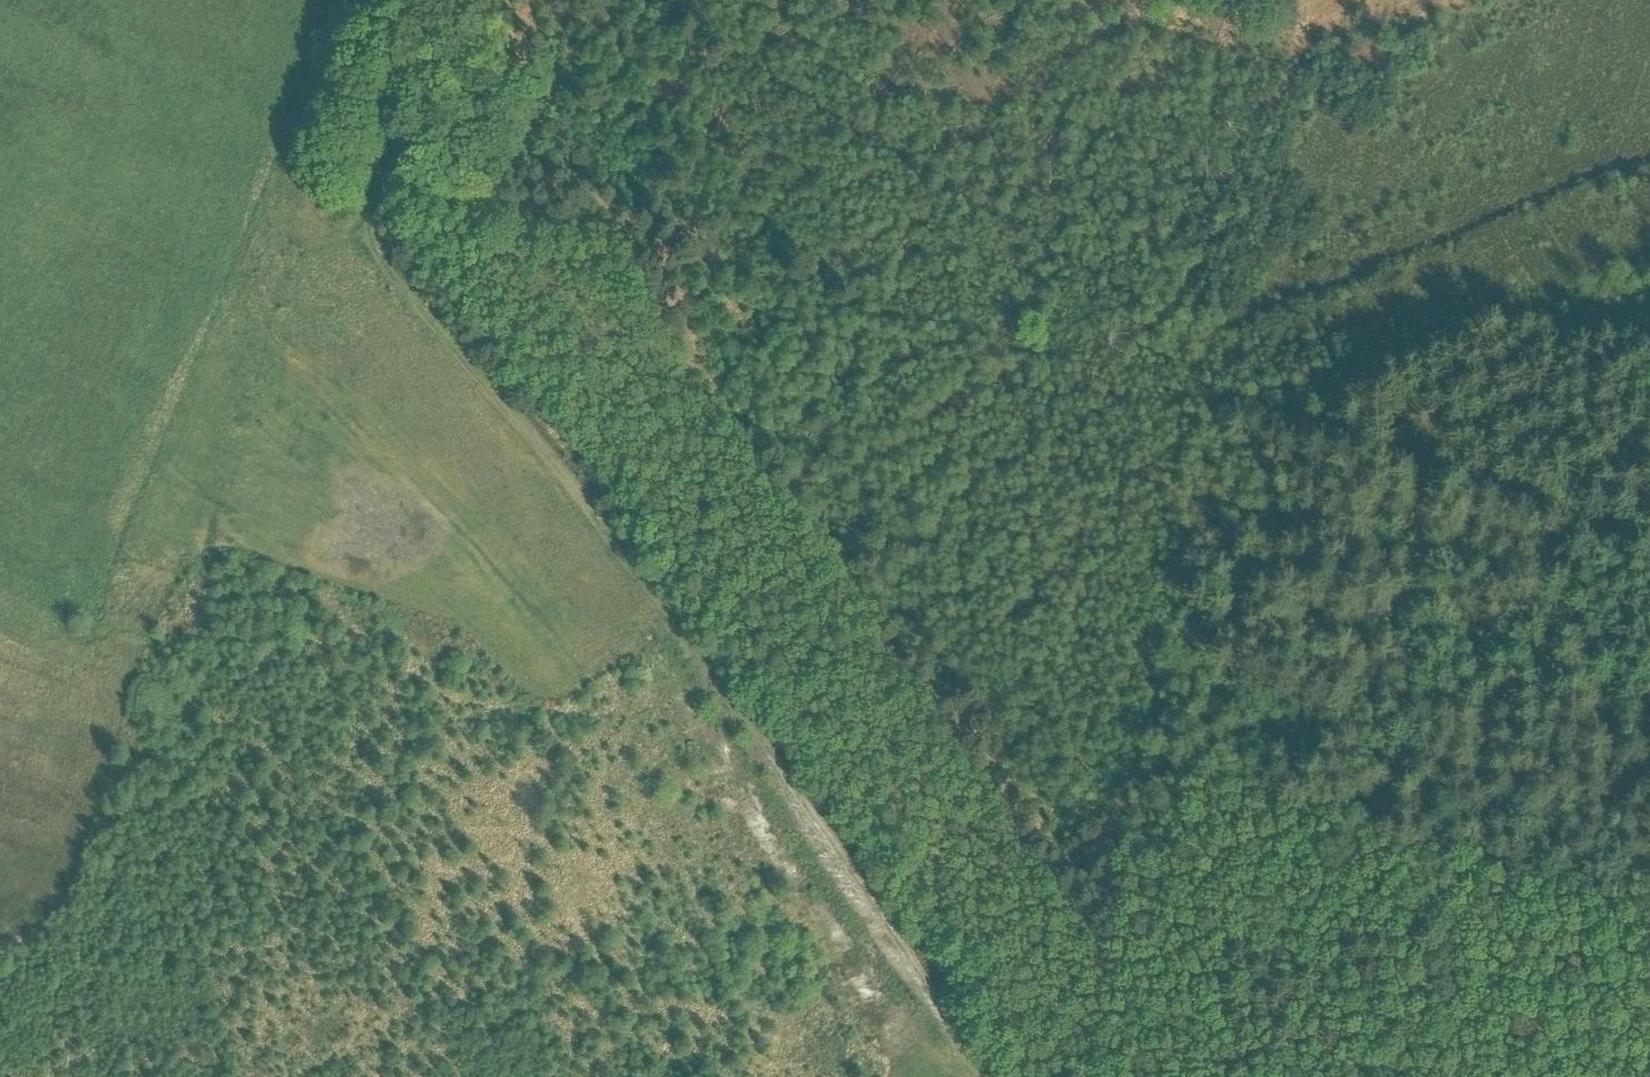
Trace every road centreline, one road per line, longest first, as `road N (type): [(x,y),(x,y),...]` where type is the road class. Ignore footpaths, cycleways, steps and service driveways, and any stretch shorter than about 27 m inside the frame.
road 1 (track): [(387,166),(379,210),(392,247),(632,548),(925,974),(984,1076)]
road 2 (track): [(420,0),(382,143),(402,184),(724,268)]
road 3 (track): [(1155,378),(1649,542)]

